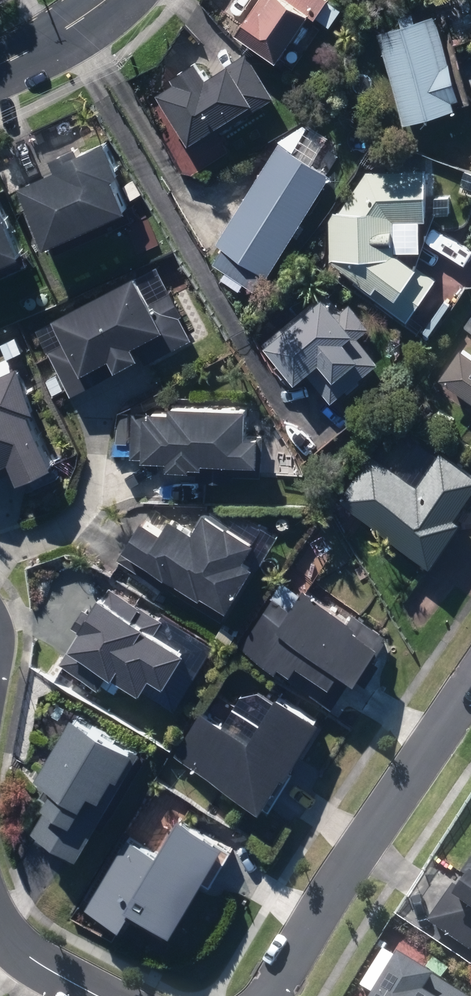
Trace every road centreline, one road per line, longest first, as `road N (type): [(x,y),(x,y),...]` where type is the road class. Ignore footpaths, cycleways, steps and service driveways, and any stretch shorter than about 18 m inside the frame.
road 1 (residential): [(271,995),(470,685)]
road 2 (tertiary): [(0,66),(109,0)]
road 3 (residential): [(98,995),(20,950),(0,928)]

